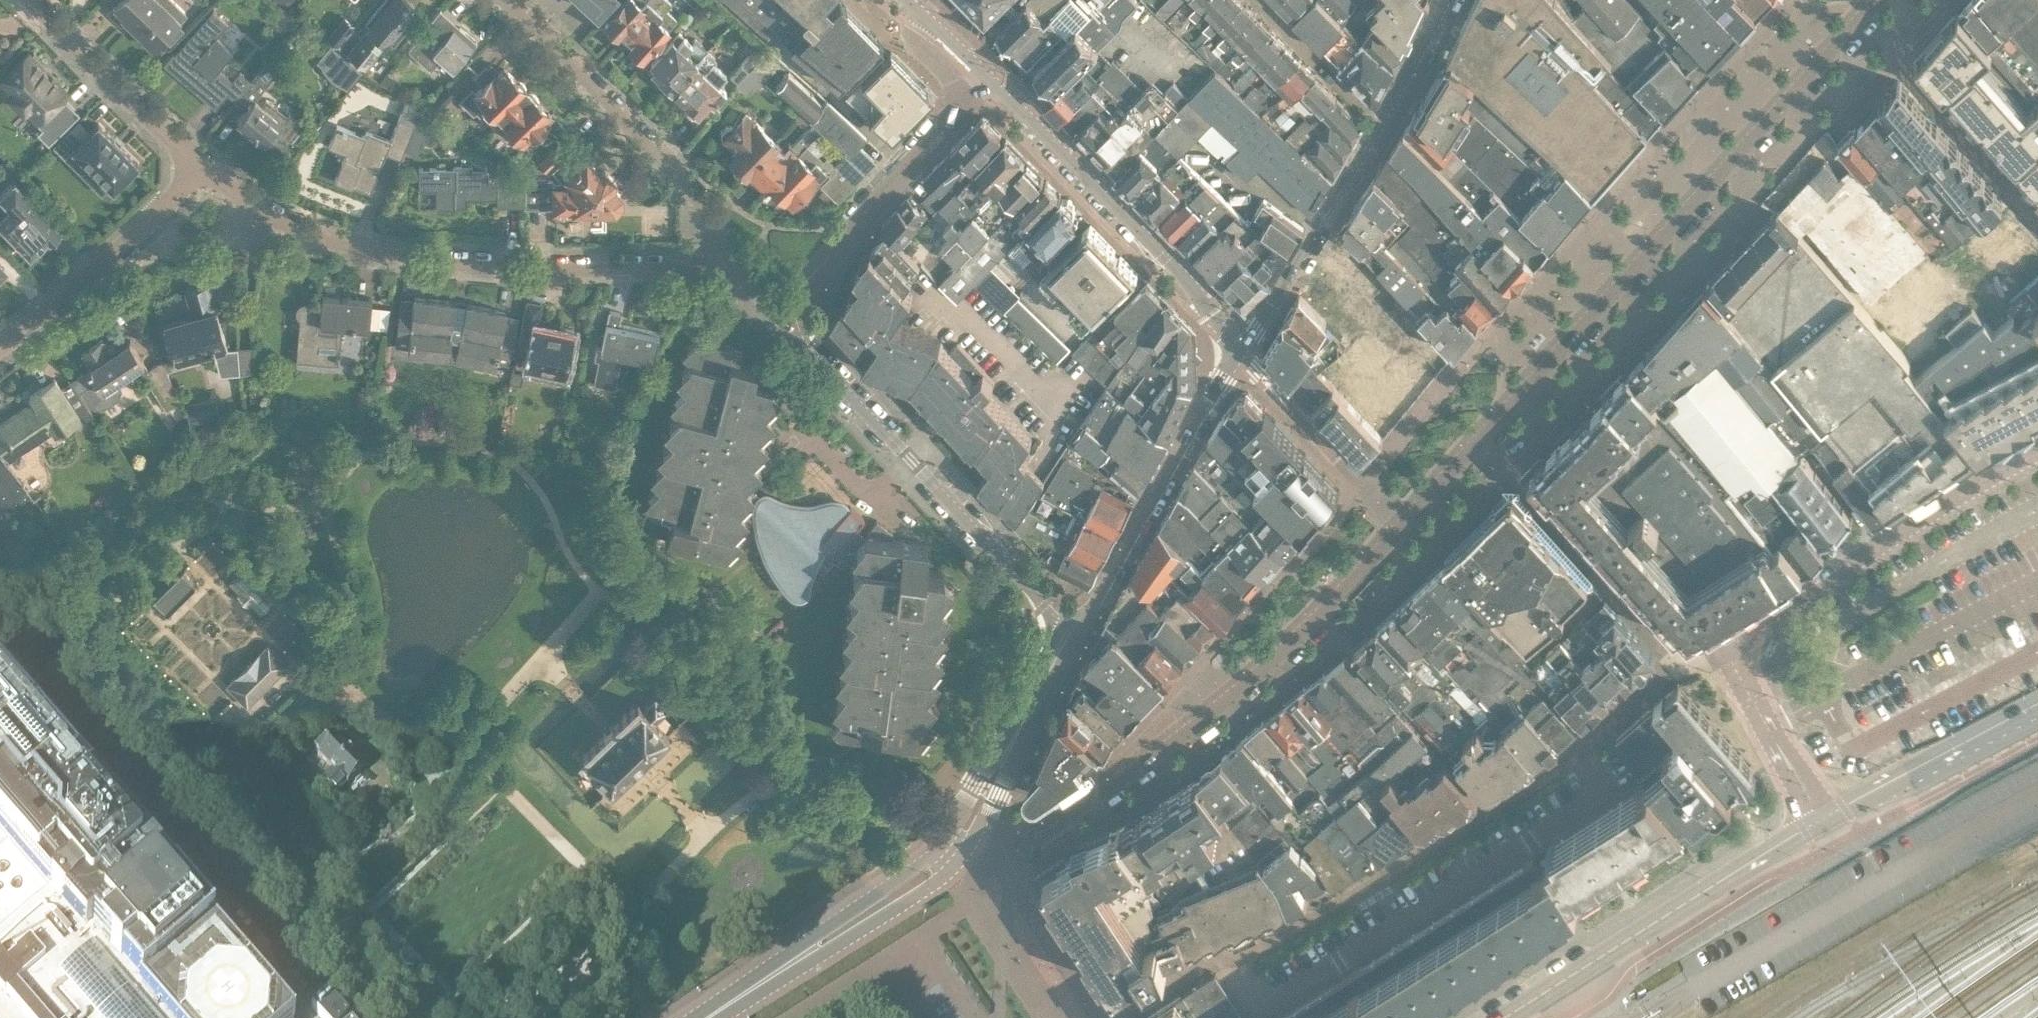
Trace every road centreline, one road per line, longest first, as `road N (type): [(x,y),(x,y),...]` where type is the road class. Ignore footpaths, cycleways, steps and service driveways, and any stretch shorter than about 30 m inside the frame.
road 1 (unclassified): [(967,838),(996,849),(1024,841),(1204,716),(1319,615),(1877,0)]
road 2 (residential): [(1576,752),(1603,791),(1262,1006),(1232,956),(1361,892),(1565,760)]
road 3 (residential): [(197,164),(304,233),(389,255),(570,264),(716,259)]
road 4 (residential): [(792,312),(803,339),(1071,631)]
road 5 (tertiary): [(1240,352),(1187,282),(982,71)]
road 6 (secondary): [(1507,1017),(1824,827)]
road 7 (unclassified): [(2037,459),(1726,642)]
road 8 (residential): [(716,259),(713,218),(502,0)]
road 9 (tertiary): [(1071,631),(1240,352)]
road 10 (tertiary): [(715,1017),(951,863),(967,838)]
road 11 (residential): [(792,312),(805,283),(969,95)]
road 12 (tertiary): [(1240,352),(1384,124)]
road 13 (residential): [(0,342),(197,164)]
road 14 (secondary): [(1824,827),(2037,719)]
road 15 (residential): [(31,0),(197,164)]
road 16 (tertiary): [(967,838),(1071,631)]
road 17 (unclassified): [(1726,642),(1762,729),(1824,827)]
road 18 (residential): [(1576,752),(1684,663),(1726,642)]
road 19 (residential): [(1384,124),(1258,0)]
road 20 (tertiary): [(1384,124),(1447,0)]

